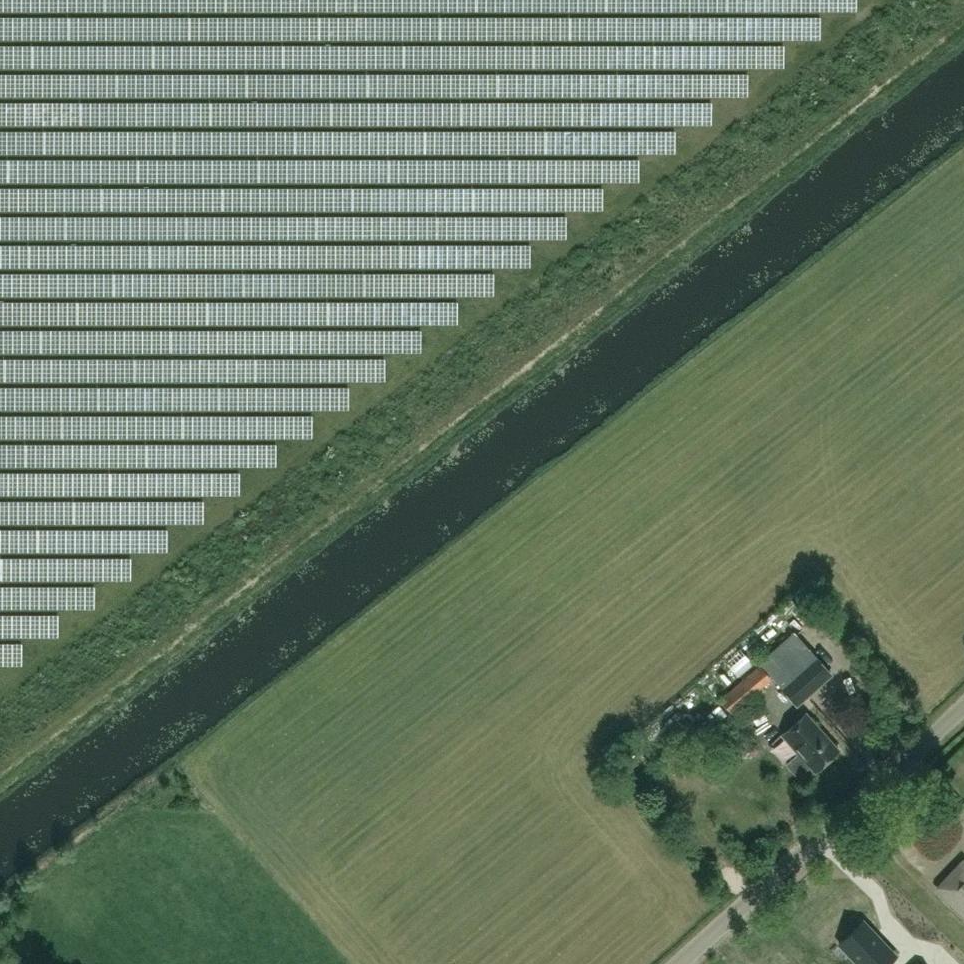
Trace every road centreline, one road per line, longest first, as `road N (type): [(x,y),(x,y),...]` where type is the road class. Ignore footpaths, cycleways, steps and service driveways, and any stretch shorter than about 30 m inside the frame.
road 1 (unclassified): [(684,963),(963,711)]

